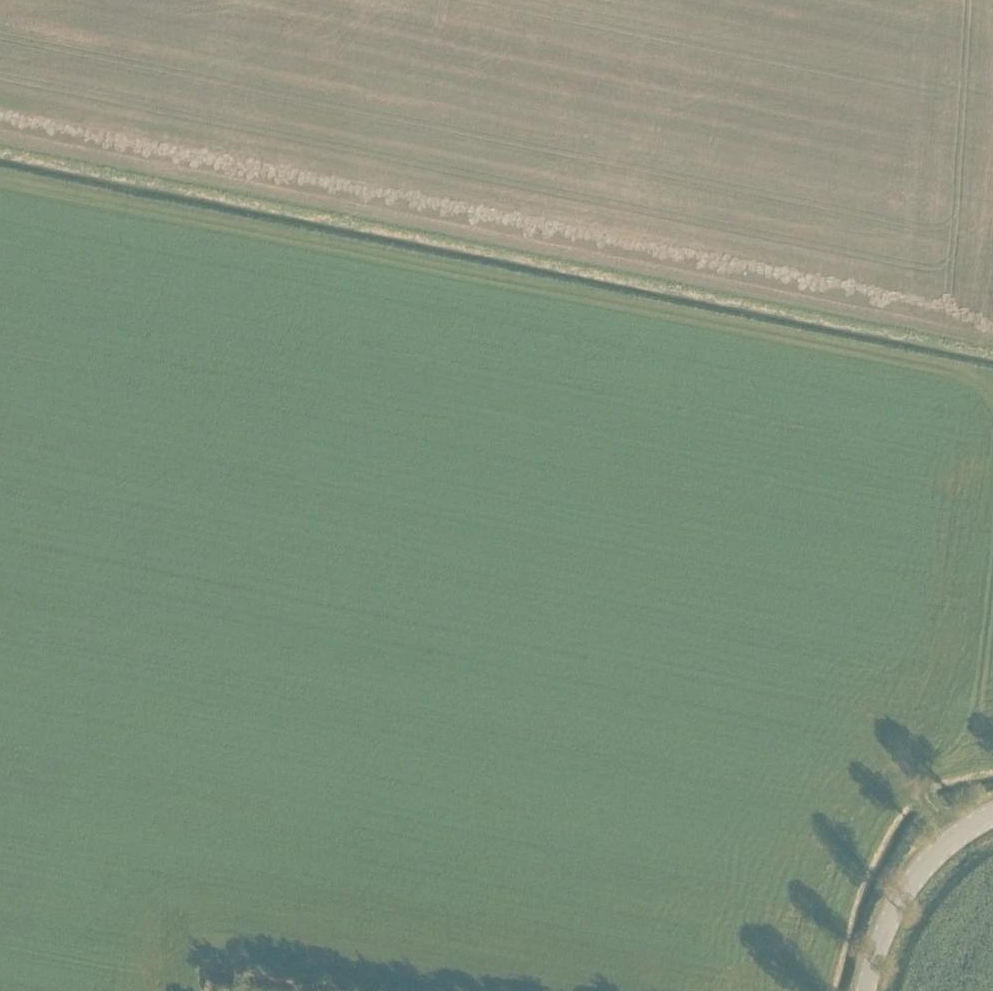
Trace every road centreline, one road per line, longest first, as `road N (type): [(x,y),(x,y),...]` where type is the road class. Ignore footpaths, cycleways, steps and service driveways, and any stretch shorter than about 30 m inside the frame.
road 1 (tertiary): [(862,990),(874,939),(919,867),(969,822),(992,814)]

